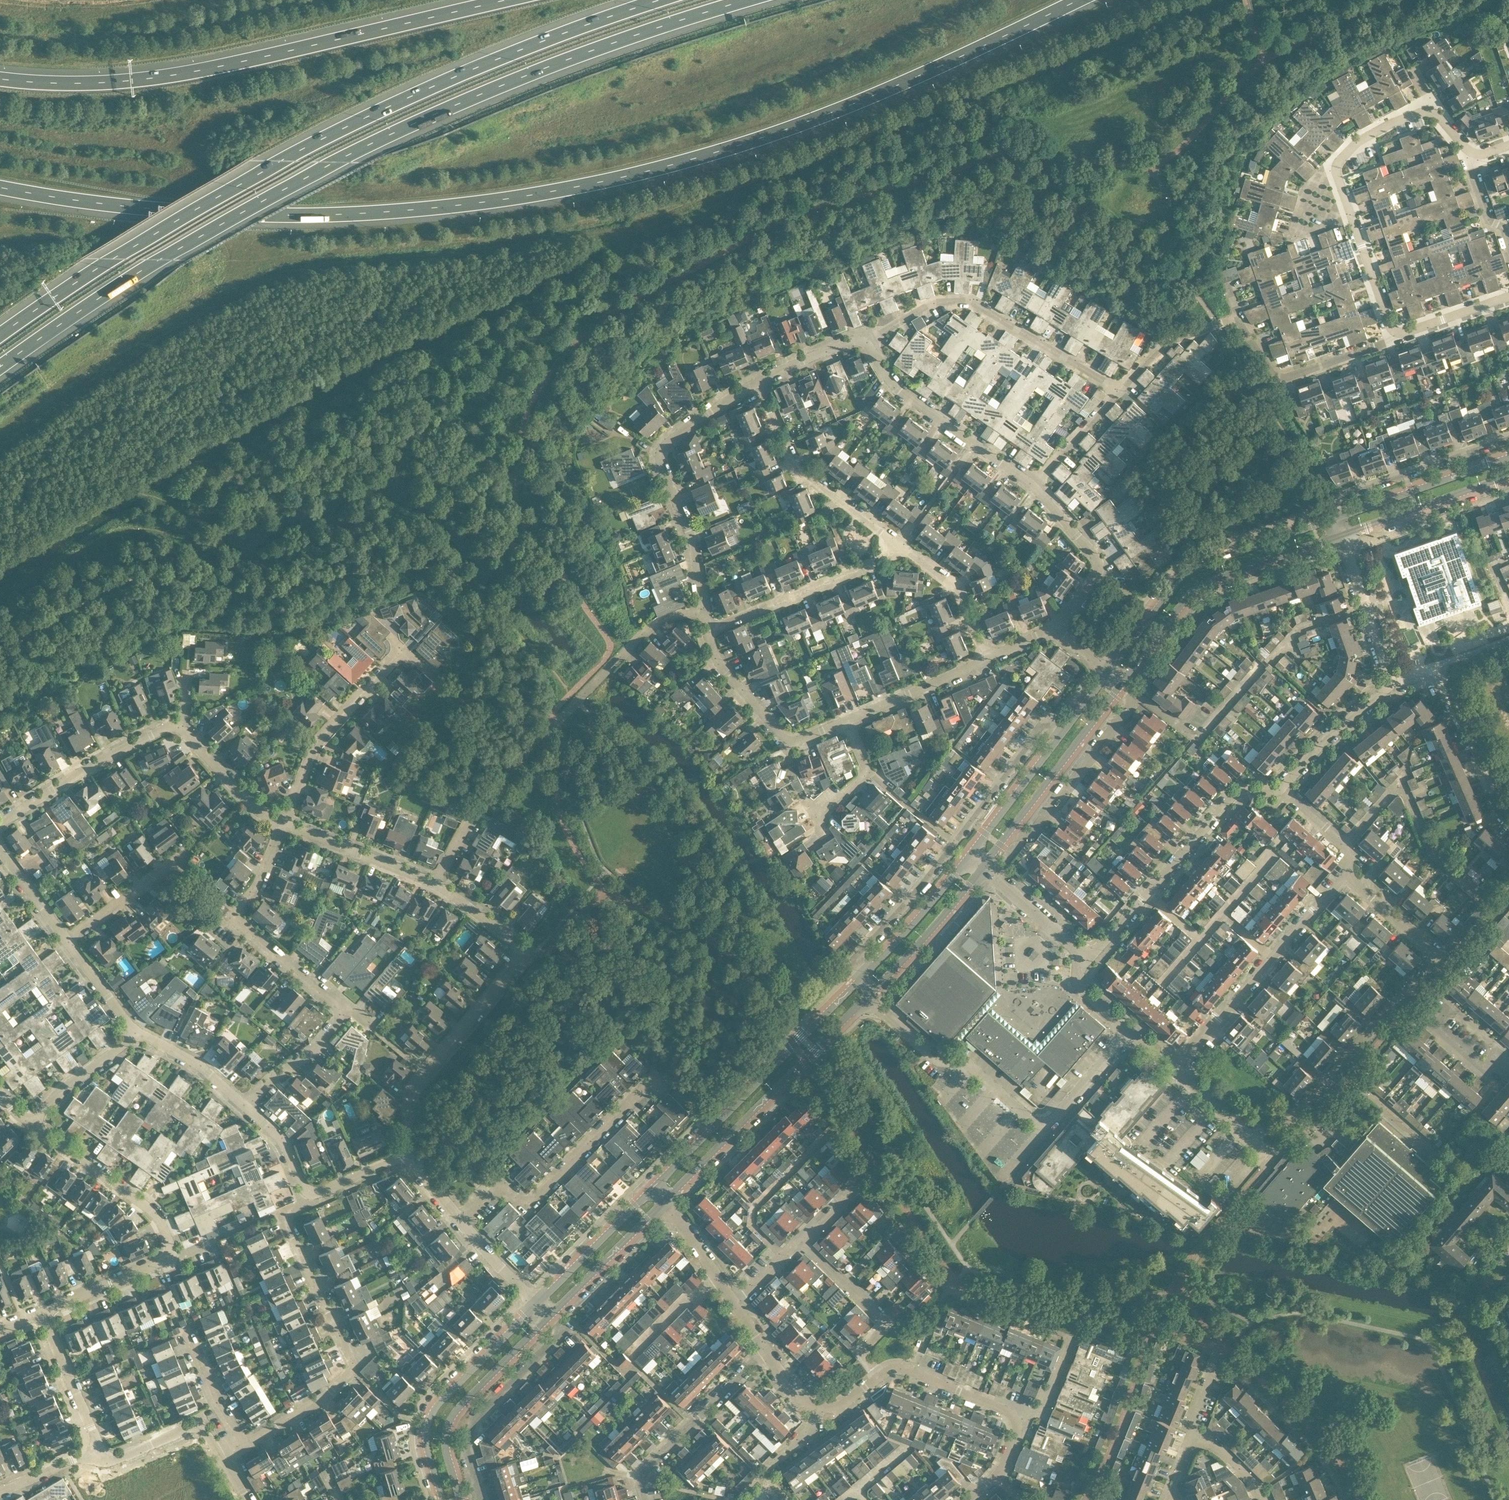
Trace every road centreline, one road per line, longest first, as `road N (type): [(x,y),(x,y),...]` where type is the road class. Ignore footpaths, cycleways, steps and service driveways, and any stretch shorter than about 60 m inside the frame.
road 1 (motorway): [(0,186),(173,211),(284,214),(528,195),(677,167),(766,138),(909,82),(1081,0)]
road 2 (motorway): [(0,367),(158,259),(390,132),(742,0)]
road 3 (motorway): [(655,0),(496,59),(280,160),(0,335)]
road 4 (motorway): [(501,0),(168,76),(0,77)]
road 5 (residential): [(220,1457),(331,1394),(353,1370),(287,1220),(309,1193)]
road 6 (residential): [(406,1156),(414,1085),(525,950),(433,885)]
road 7 (residential): [(1394,338),(1337,172),(1340,156),(1360,138),(1435,109),(1469,157)]
road 8 (residential): [(1287,1127),(1440,951),(1349,869)]
road 9 (residential): [(1062,735),(1046,723),(855,958),(861,979)]
road 10 (unclassified): [(869,998),(935,1060),(979,1069),(1043,1122),(1129,1030)]
road 11 (residential): [(1118,388),(1157,345),(1239,316),(1291,373),(1394,338)]
road 12 (residential): [(37,1121),(139,1200),(169,1253),(43,1312)]
road 13 (tertiary): [(861,979),(649,1189)]
road 14 (tertiary): [(664,1204),(869,998)]
road 15 (residential): [(702,610),(691,534),(659,456),(670,432),(756,378)]
road 16 (residential): [(879,1376),(861,1351),(889,1322),(801,1238),(735,1302)]
road 17 (tertiary): [(1335,518),(1190,572),(1108,671)]
road 18 (residential): [(1118,388),(970,303),(939,304),(864,334)]
road 19 (residential): [(459,1217),(494,1181),(526,1207),(661,1073)]
road 20 (tertiary): [(1122,682),(1203,584),(1340,536)]
road 21 (residential): [(1173,1069),(1349,869)]
road 22 (residential): [(1087,959),(1231,798),(1280,788)]
road 23 (residential): [(346,1008),(236,922),(283,821)]
road 24 (tertiary): [(538,1303),(434,1412),(426,1443),(441,1499)]
road 25 (residential): [(1037,484),(900,391),(864,334)]
road 26 (residential): [(483,1499),(468,1449),(474,1418),(563,1329),(550,1316)]
road 27 (tertiary): [(461,1499),(446,1431),(467,1398),(550,1316)]
road 28 (residential): [(901,539),(804,466),(756,378)]
road 29 (residential): [(1508,821),(1439,664),(1392,680)]
road 30 (residential): [(707,625),(855,571),(901,539)]
road 31 (residential): [(283,821),(314,749),(403,650)]
road 32 (residential): [(433,885),(486,793),(555,719)]
road 33 (residential): [(0,822),(150,736),(183,728)]
road 34 (residential): [(846,719),(798,739),(783,735),(719,664),(707,625)]
road 35 (residential): [(644,1499),(637,1477),(765,1350)]
road 36 (residential): [(1119,687),(1129,704),(1034,832),(1010,831)]
road 37 (residential): [(1508,441),(1333,502),(1335,518)]
road 38 (residential): [(1053,627),(1098,572),(1103,554),(1096,537),(1037,484)]
road 39 (tertiary): [(1508,457),(1335,518)]
road 40 (tertiary): [(1010,831),(1119,687)]
road 41 (tertiary): [(1340,536),(1508,478)]
road 42 (tertiary): [(869,998),(982,869)]
road 43 (residential): [(433,885),(283,821)]
road 44 (tertiary): [(969,858),(861,979)]
road 45 (tertiary): [(550,1316),(664,1204)]
road 46 (tertiary): [(649,1189),(538,1303)]
road 47 (residential): [(576,698),(653,625),(702,610)]
road 48 (residential): [(1027,1417),(913,1371),(879,1376)]
road 49 (residential): [(1280,788),(1392,680)]
road 50 (tertiary): [(1062,735),(969,858)]
road 51 (residential): [(1392,680),(1340,536)]
road 52 (residential): [(846,719),(983,657)]
road 53 (residential): [(101,1450),(43,1312)]
road 54 (residential): [(68,941),(187,851)]
road 55 (residential): [(983,657),(953,584),(901,539)]
road 56 (residential): [(245,1106),(314,1048),(346,1008)]
road 57 (residential): [(101,1450),(120,1455),(185,1426),(206,1434),(220,1457)]
road 58 (residential): [(183,728),(249,804),(283,821)]
road 59 (residential): [(1087,959),(982,869)]
road 60 (residential): [(37,1121),(72,1082),(137,1034)]
road 61 (residential): [(245,1106),(166,1046),(137,1034)]
road 62 (residential): [(1037,484),(1118,388)]
road 63 (residential): [(1266,1153),(1173,1069)]
road 64 (residential): [(1508,295),(1394,338)]
road 65 (residential): [(735,1302),(664,1204)]
road 66 (residential): [(1508,1060),(1501,1053),(1485,1071),(1420,1017)]

